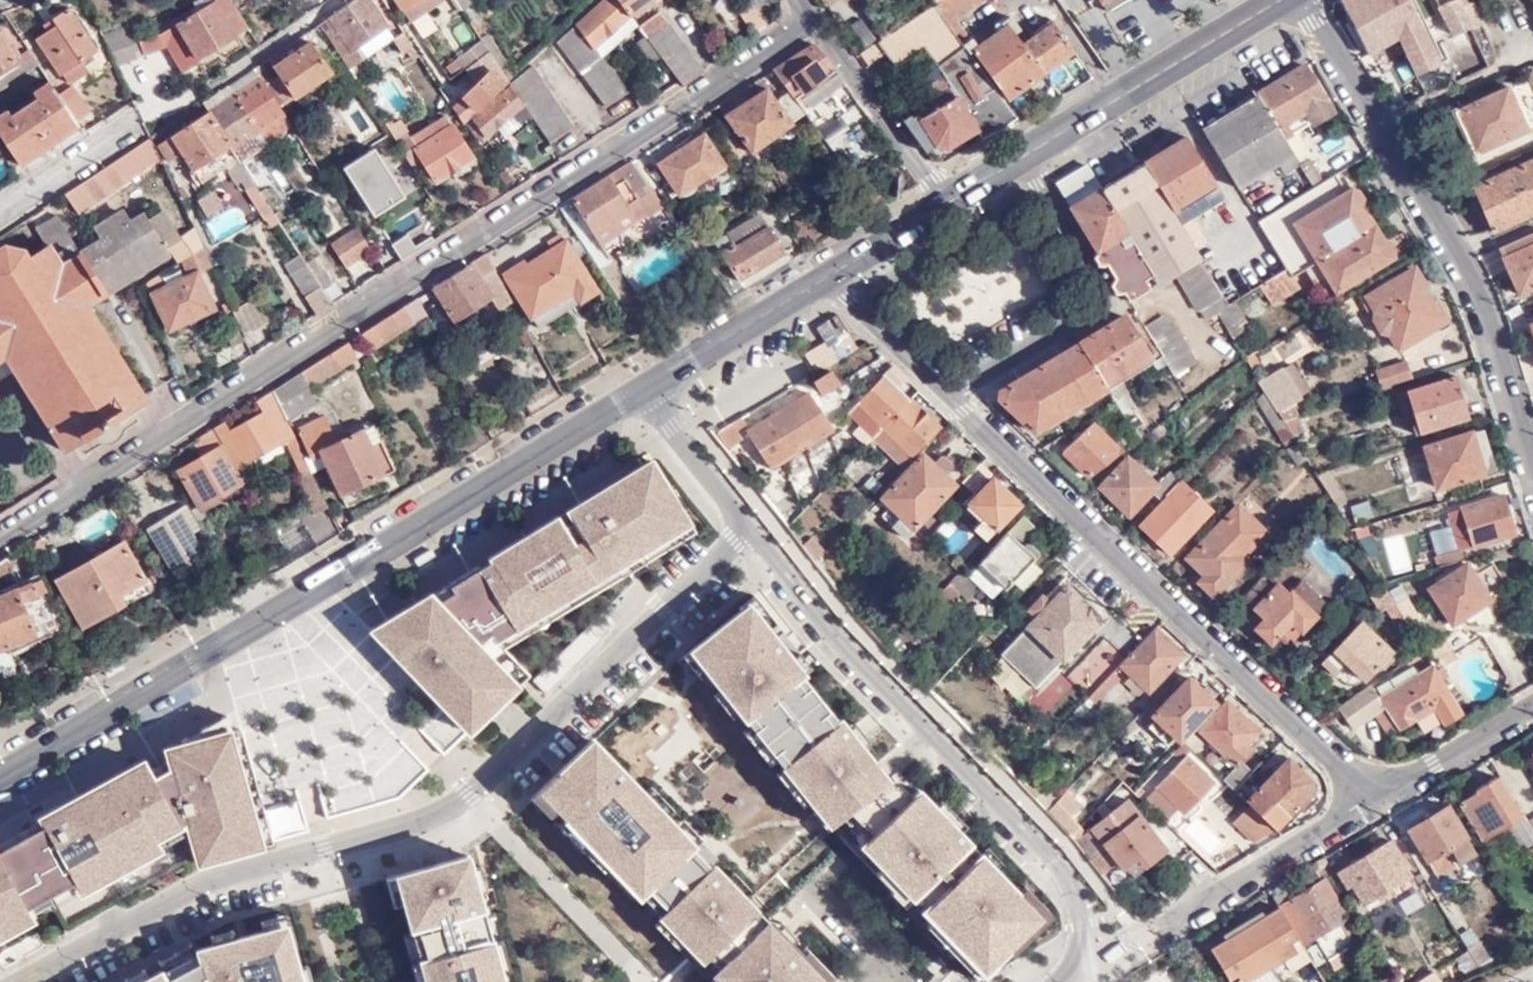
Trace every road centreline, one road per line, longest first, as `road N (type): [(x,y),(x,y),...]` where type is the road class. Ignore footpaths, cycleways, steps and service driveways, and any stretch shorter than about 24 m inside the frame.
road 1 (residential): [(0,535),(812,21)]
road 2 (residential): [(750,525),(469,791),(390,825),(223,871),(12,981)]
road 3 (primary): [(0,773),(640,388)]
road 4 (residential): [(1051,981),(1070,968),(1078,925),(1062,862),(839,631),(750,525)]
road 5 (residential): [(967,403),(1371,795)]
road 6 (residential): [(1302,0),(1481,297),(1532,504)]
road 7 (residential): [(967,403),(1125,308),(1024,154)]
road 8 (primary): [(1024,154),(1279,0)]
road 9 (residential): [(1148,935),(1371,795)]
road 10 (residential): [(946,202),(812,21)]
road 11 (primary): [(640,388),(832,275)]
road 12 (residential): [(832,275),(967,403)]
road 13 (residential): [(1371,795),(1532,715)]
road 14 (residential): [(750,525),(640,388)]
road 15 (residential): [(0,216),(137,123)]
road 16 (residential): [(206,88),(336,0)]
road 17 (primary): [(832,275),(946,202)]

